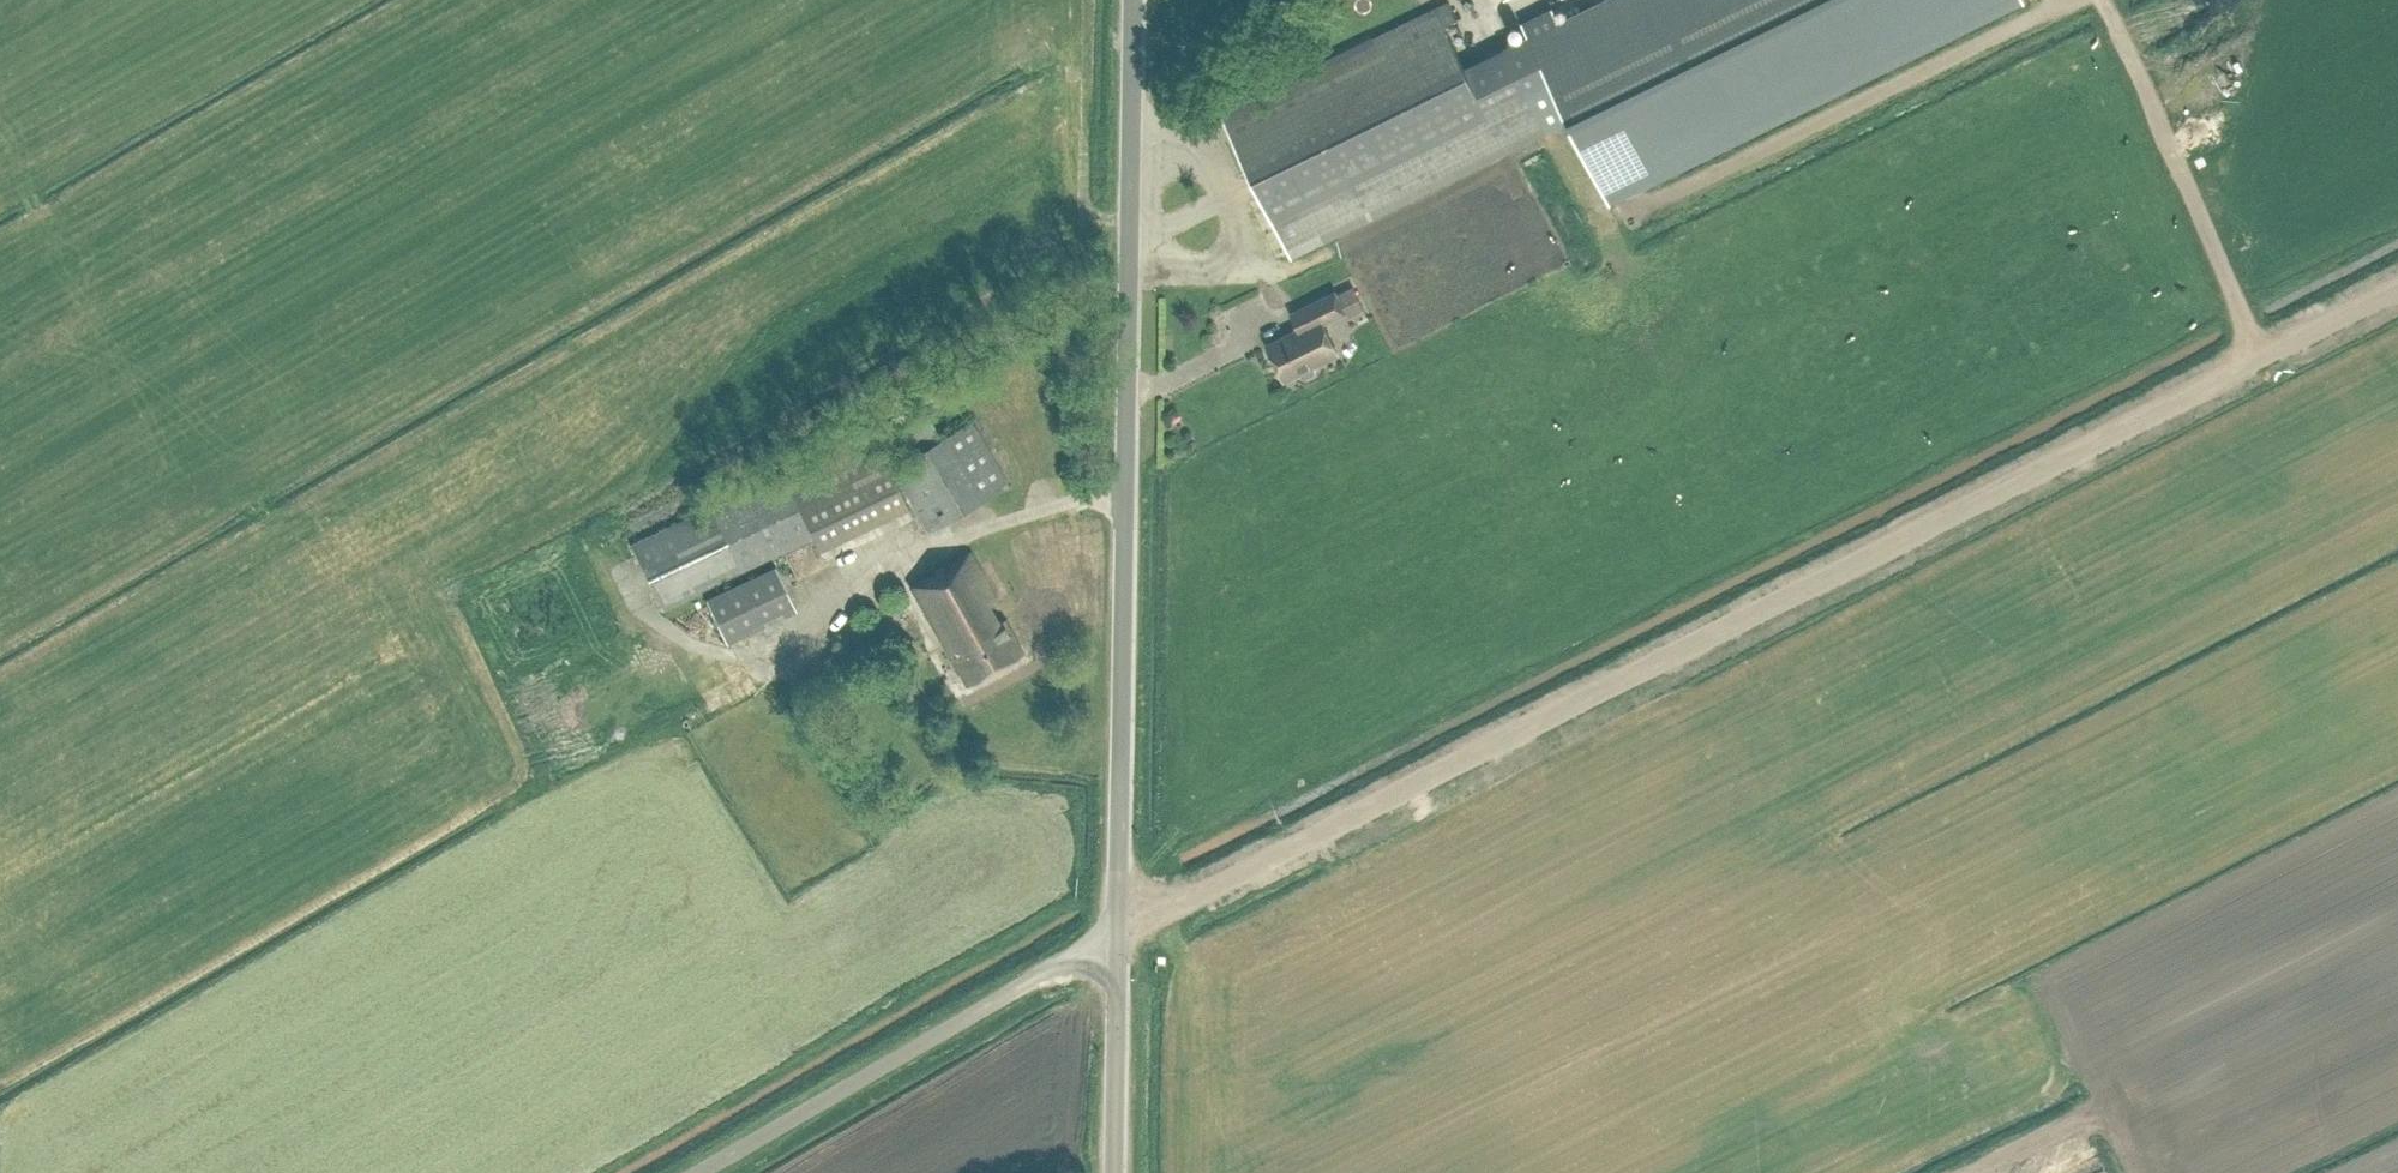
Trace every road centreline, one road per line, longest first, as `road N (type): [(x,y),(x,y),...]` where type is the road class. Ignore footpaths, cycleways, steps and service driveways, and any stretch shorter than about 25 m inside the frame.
road 1 (track): [(1115,931),(2397,281)]
road 2 (unclassified): [(1115,931),(1133,0)]
road 3 (unclassified): [(694,1172),(1115,931)]
road 4 (unclassified): [(1112,1172),(1115,931)]

